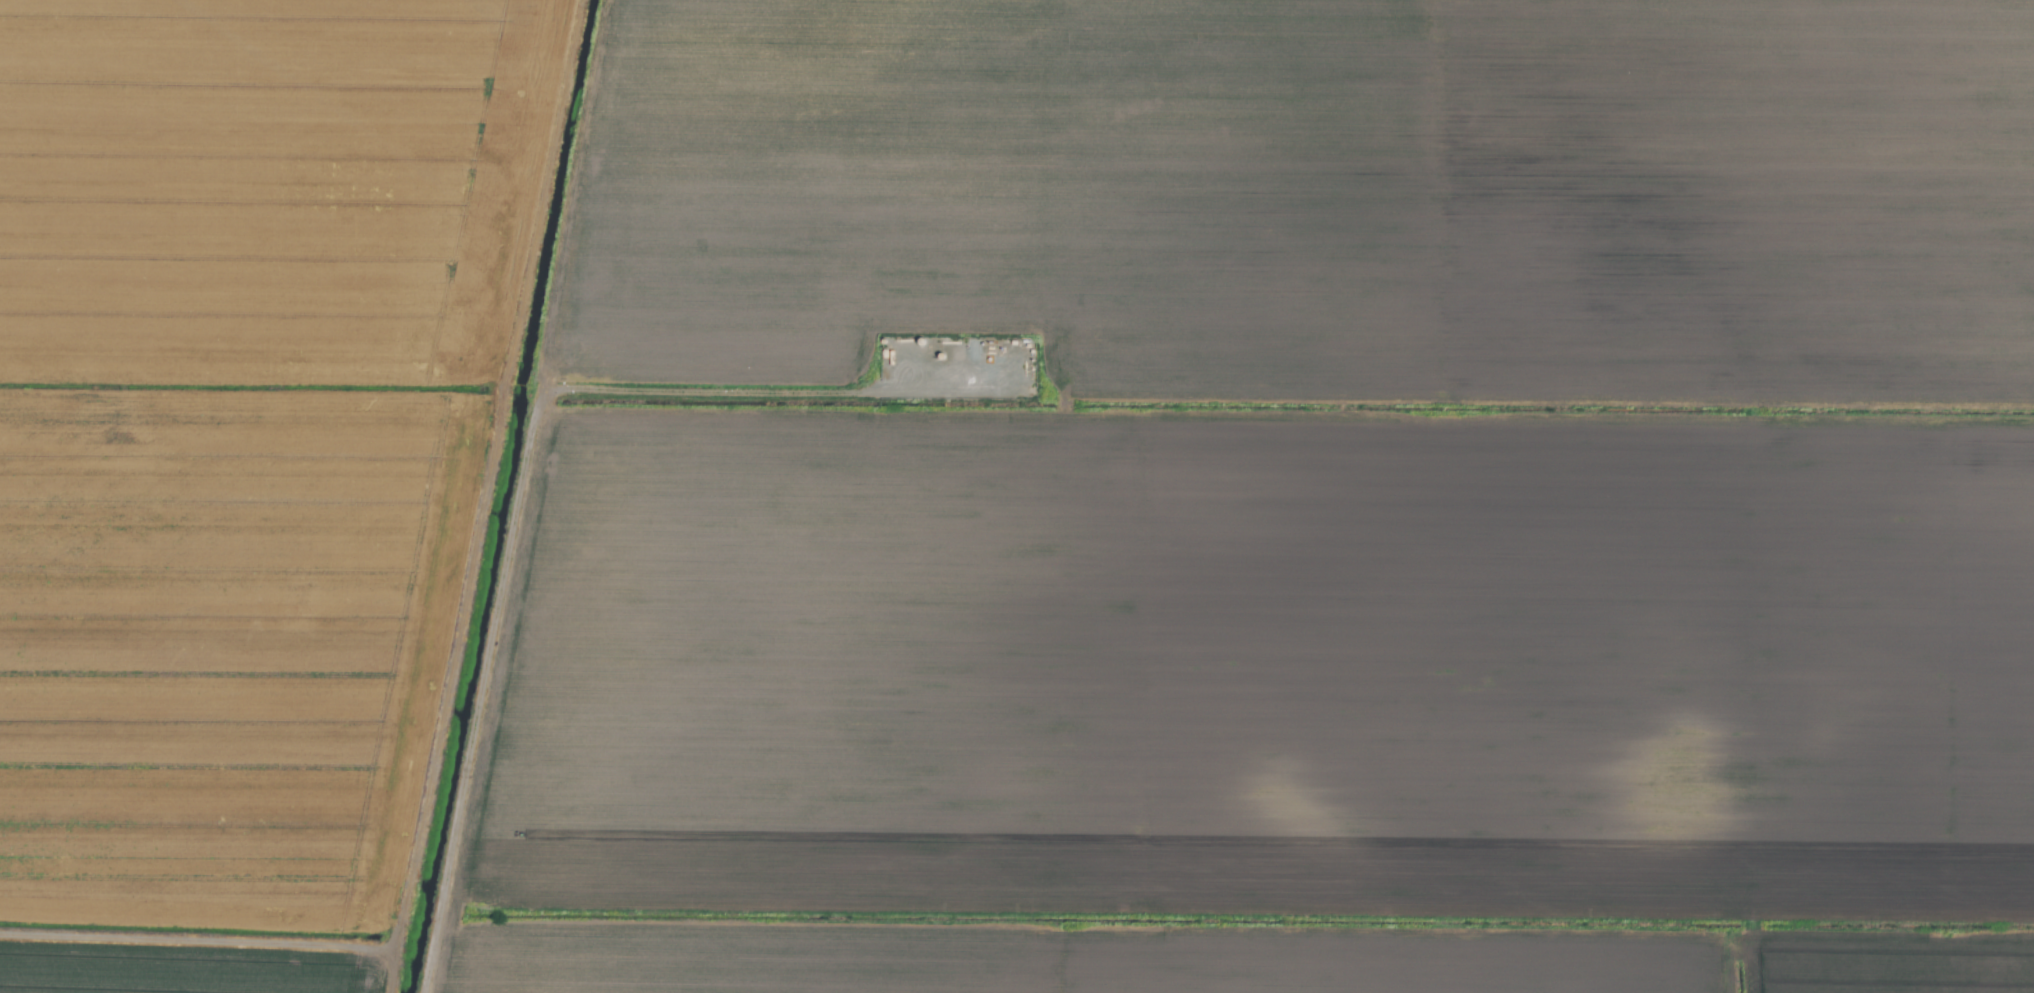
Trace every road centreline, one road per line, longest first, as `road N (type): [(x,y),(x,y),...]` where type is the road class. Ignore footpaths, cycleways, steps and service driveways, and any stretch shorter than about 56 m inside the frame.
road 1 (track): [(0,942),(392,956)]

